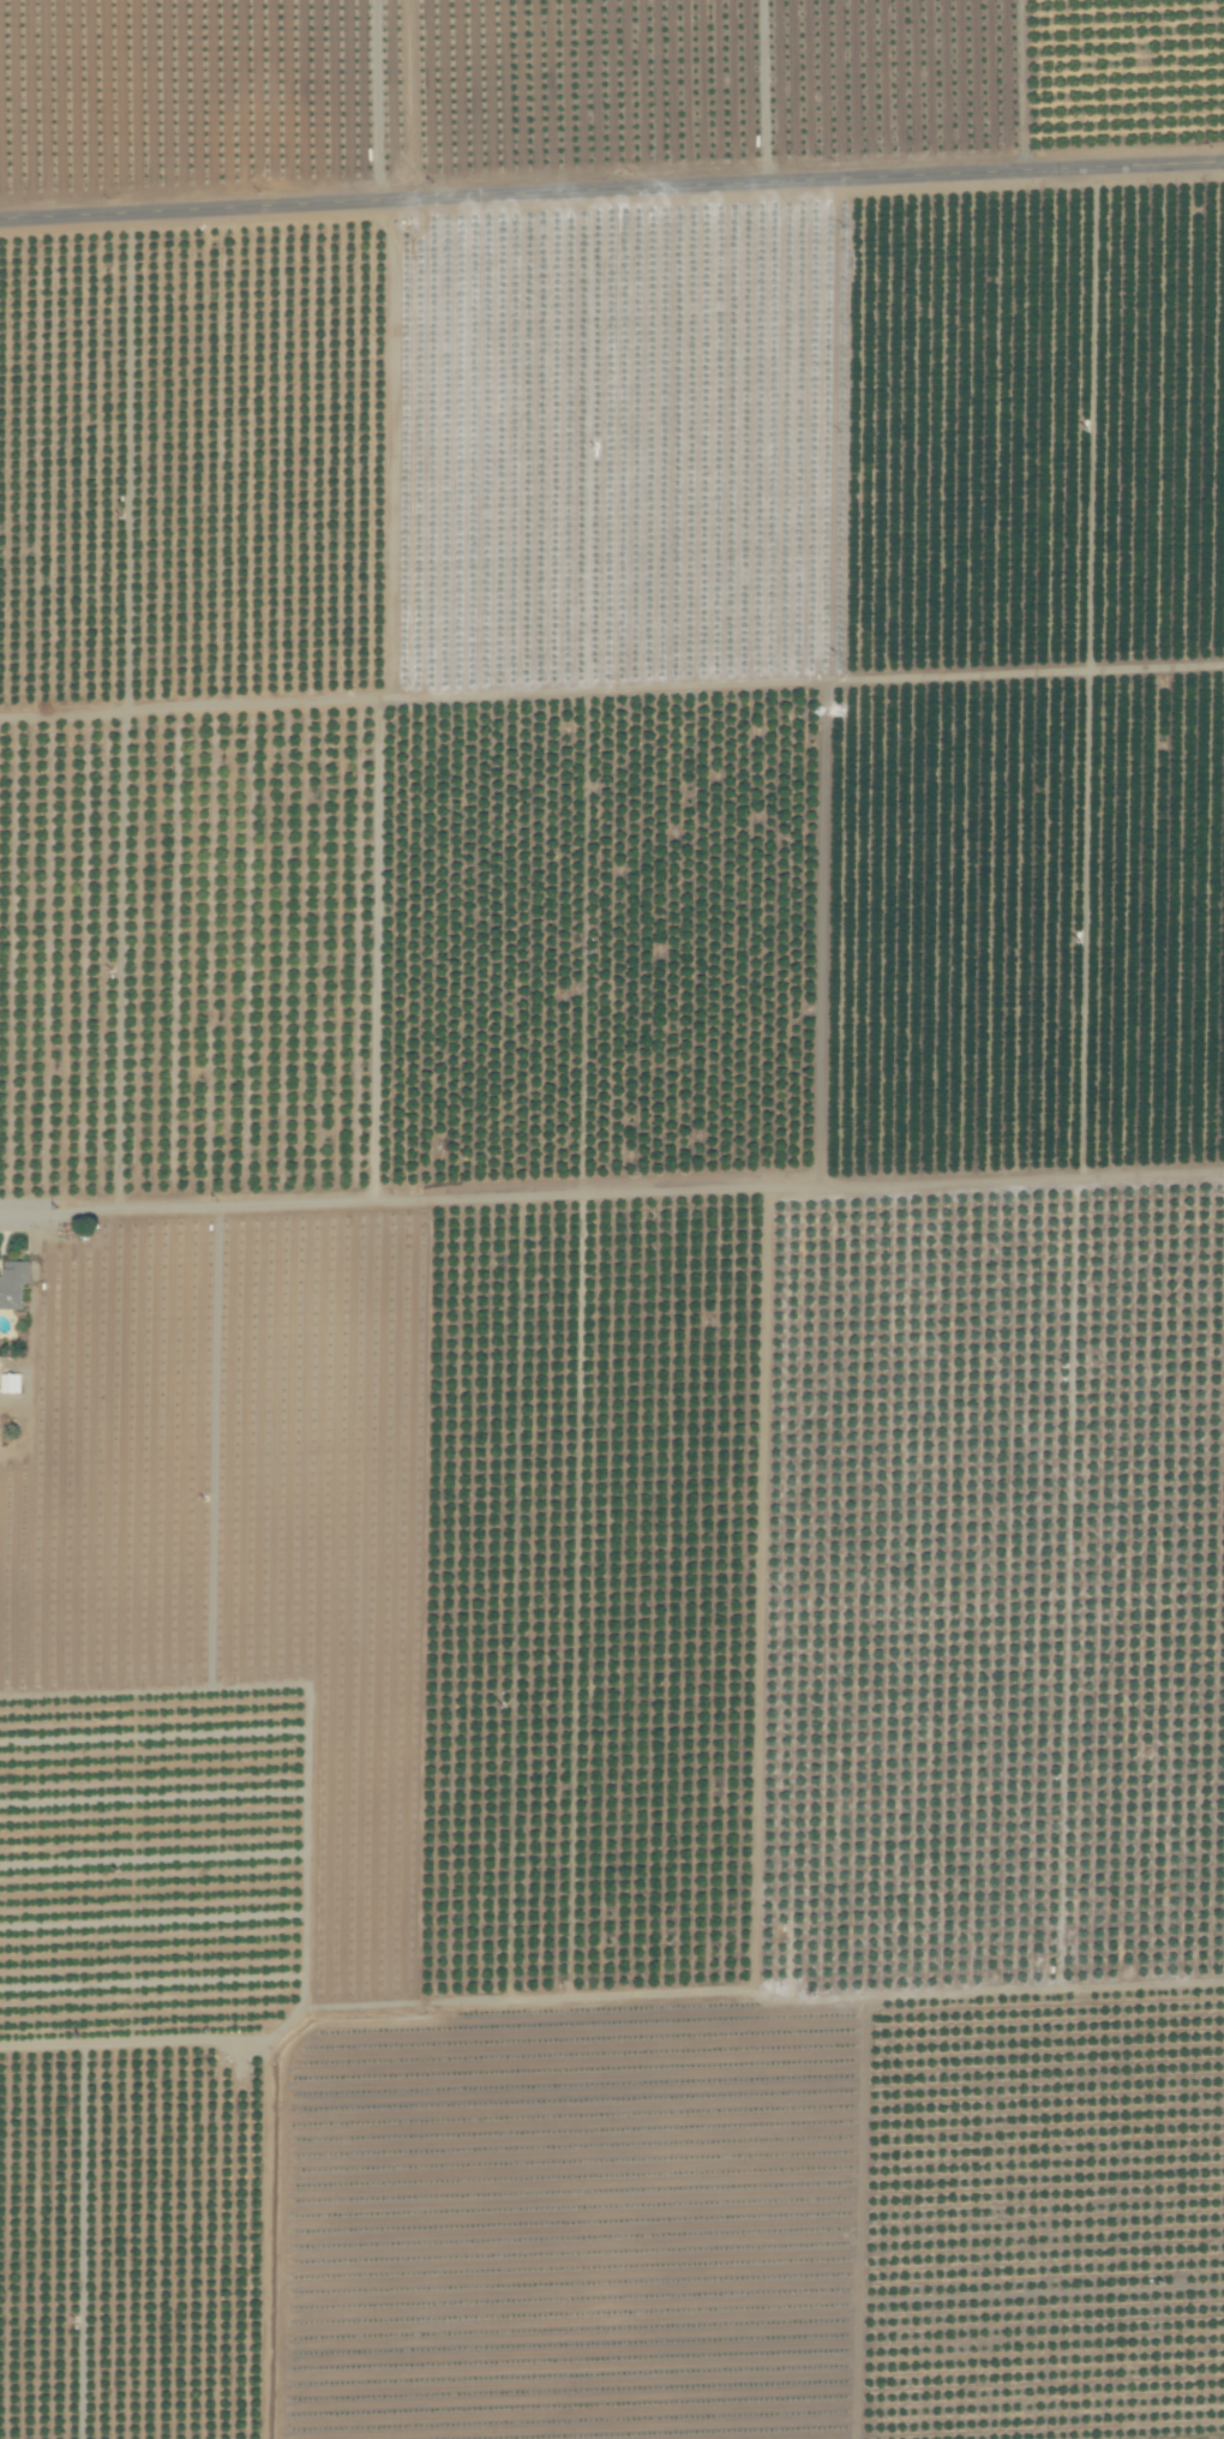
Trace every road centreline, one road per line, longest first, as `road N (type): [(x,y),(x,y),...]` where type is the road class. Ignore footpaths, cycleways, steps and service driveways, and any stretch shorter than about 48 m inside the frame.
road 1 (residential): [(1223,164),(0,226)]
road 2 (track): [(0,2047),(216,2039),(263,2048),(265,2438)]

